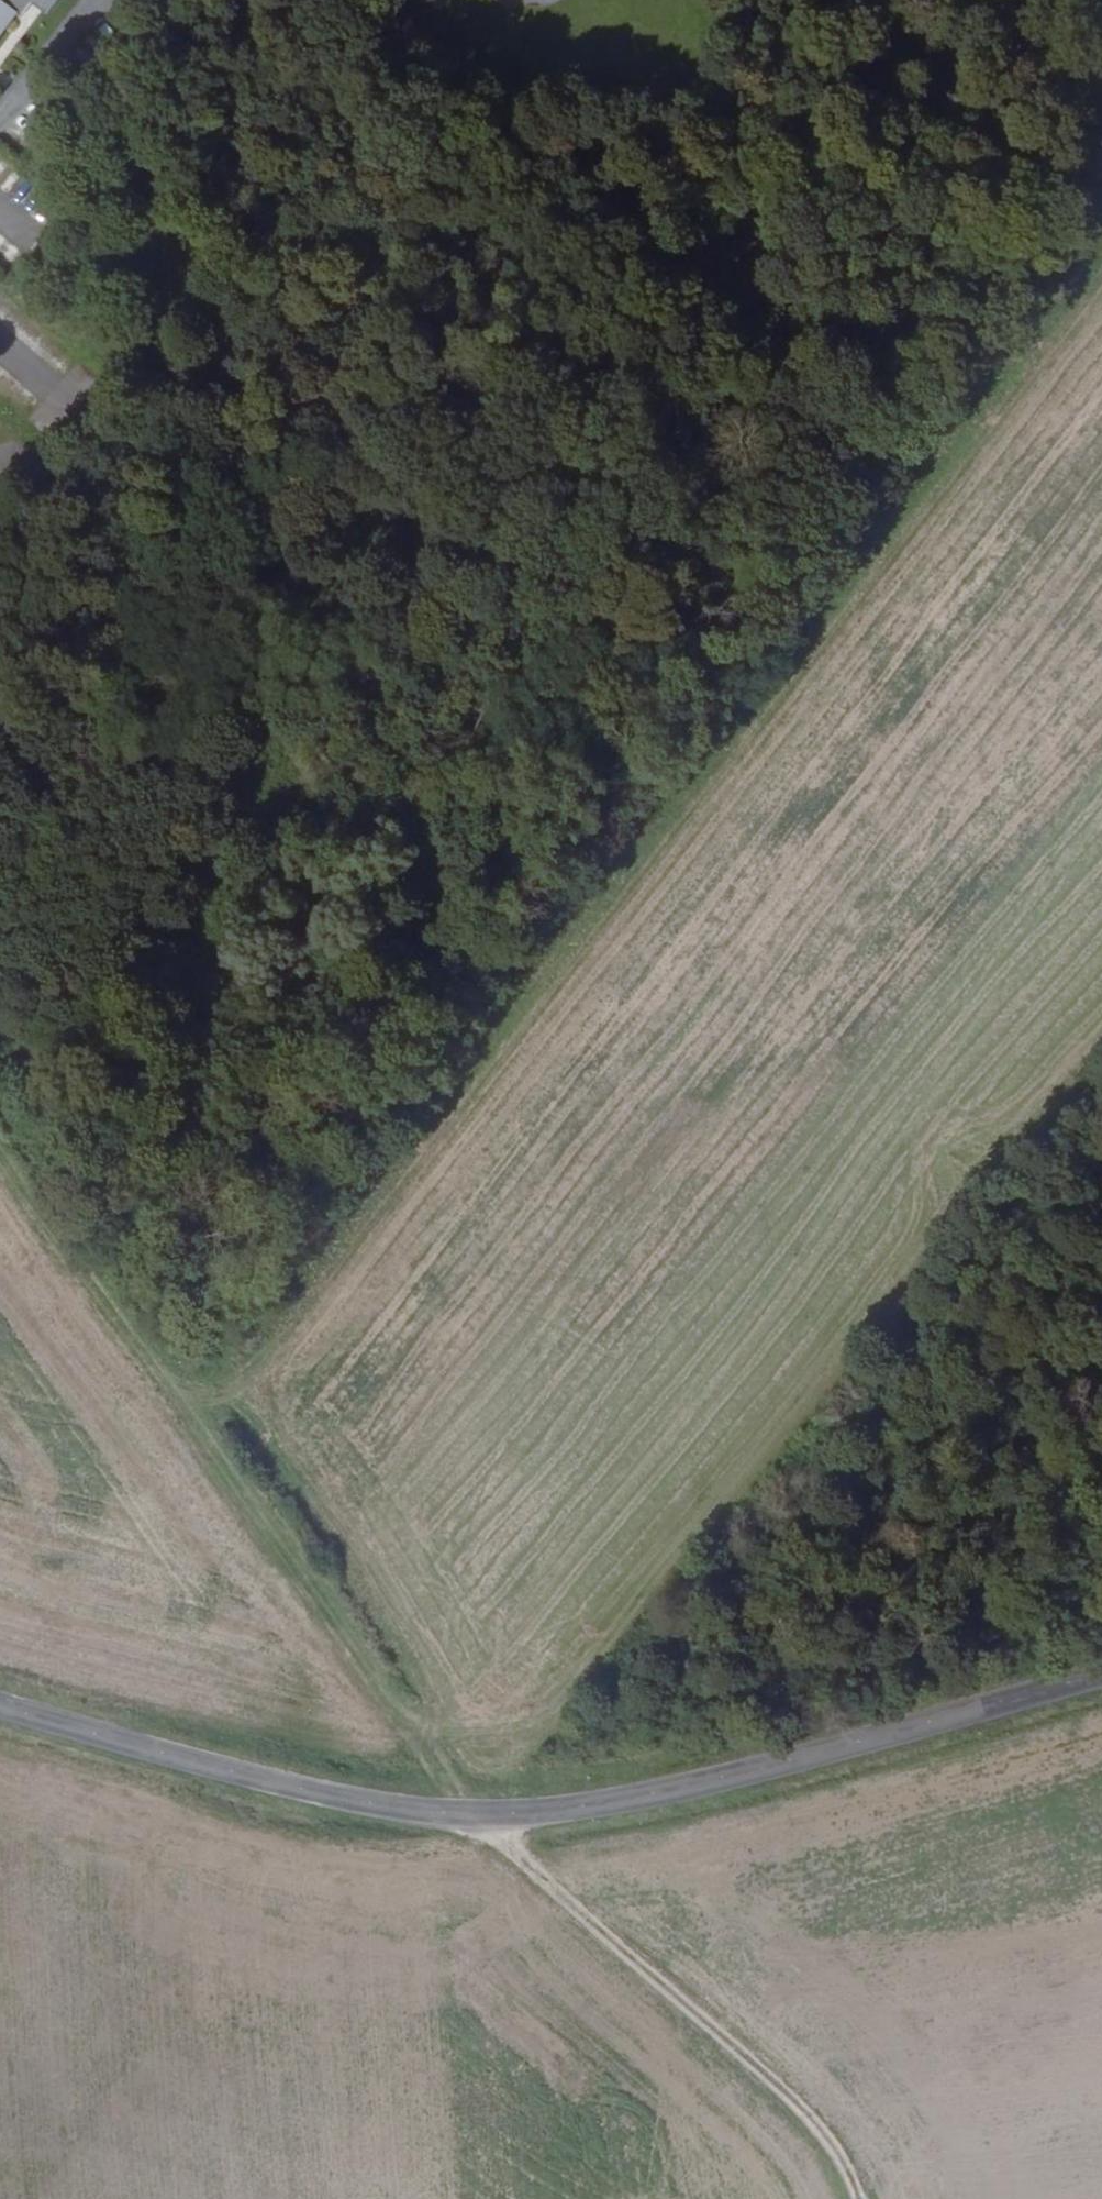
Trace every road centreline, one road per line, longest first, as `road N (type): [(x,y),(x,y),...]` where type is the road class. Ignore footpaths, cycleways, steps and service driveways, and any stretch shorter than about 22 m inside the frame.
road 1 (tertiary): [(1101,1665),(568,1811),(460,1815),(324,1797),(0,1706)]
road 2 (track): [(0,1140),(476,1814)]

